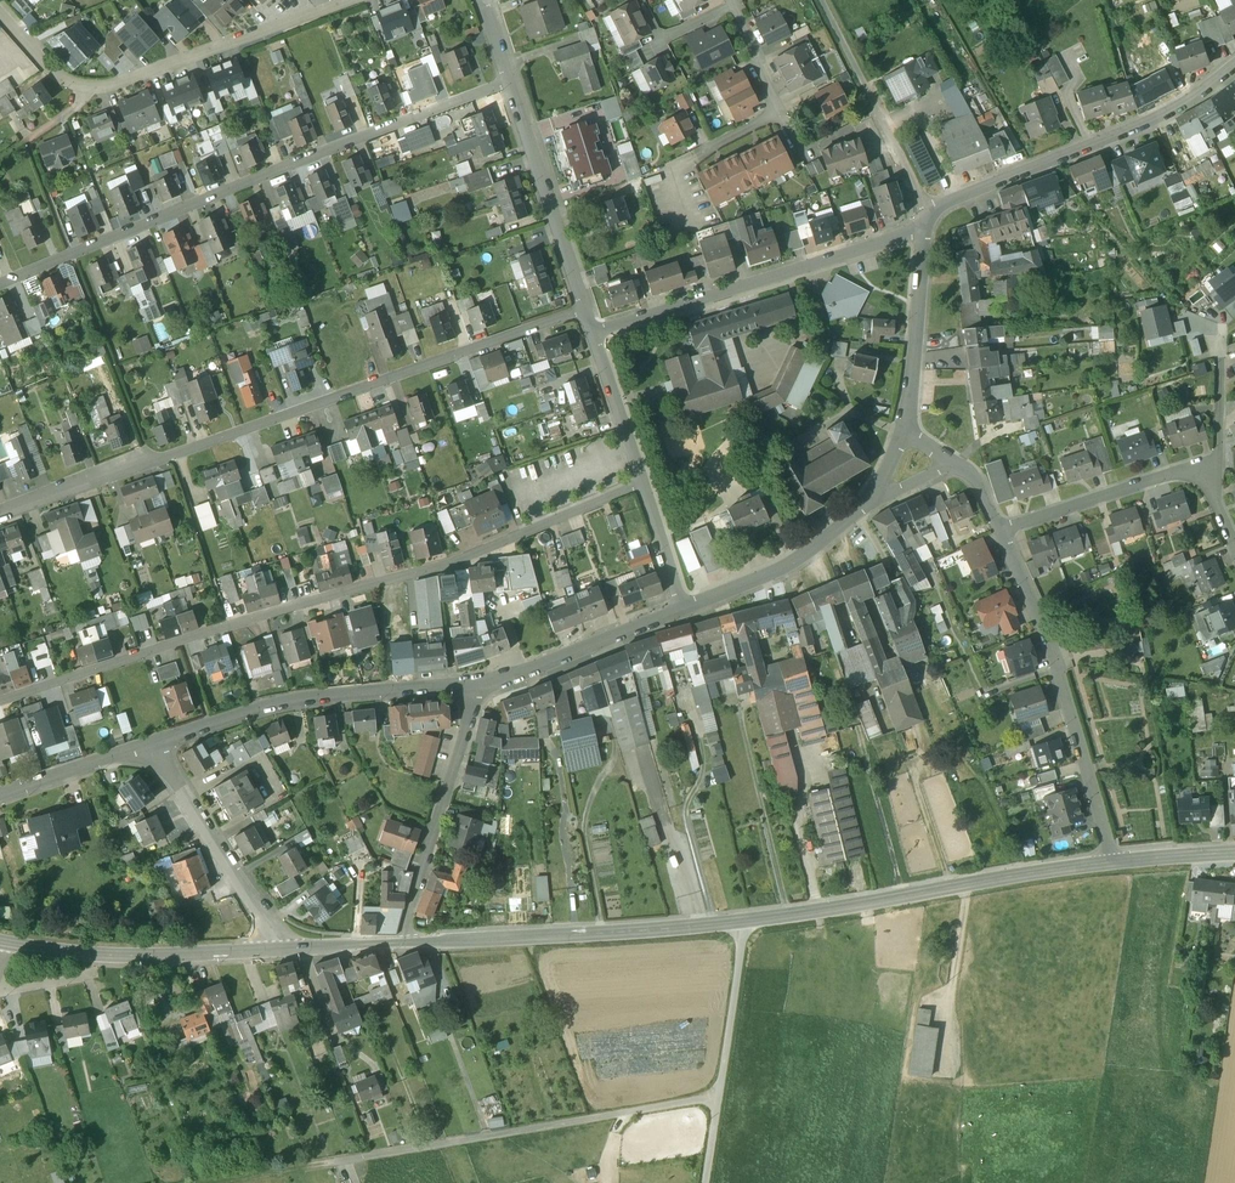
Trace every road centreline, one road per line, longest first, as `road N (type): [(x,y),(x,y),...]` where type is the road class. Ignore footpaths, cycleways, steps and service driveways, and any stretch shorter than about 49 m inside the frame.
road 1 (tertiary): [(405,942),(742,922),(1112,863)]
road 2 (residential): [(640,483),(442,568),(227,627),(0,702)]
road 3 (residential): [(0,516),(583,312)]
road 4 (residential): [(511,85),(0,288)]
road 5 (residential): [(357,0),(94,92),(60,82),(0,18)]
road 6 (residential): [(1234,68),(1159,118),(949,208),(922,235)]
road 7 (residential): [(1112,863),(1048,637),(999,532)]
road 8 (residential): [(592,337),(922,235)]
road 9 (residential): [(479,686),(278,709),(153,745)]
road 10 (tertiary): [(0,944),(96,956),(286,951)]
road 11 (residential): [(405,942),(479,686)]
road 12 (residential): [(153,745),(236,887),(286,951)]
road 13 (residential): [(511,85),(583,312)]
road 14 (residential): [(686,611),(526,676),(479,686)]
road 15 (residential): [(999,532),(1203,471)]
road 16 (residential): [(866,509),(798,564),(686,611)]
road 17 (residential): [(922,235),(907,430)]
road 18 (residential): [(0,798),(153,745)]
road 19 (residential): [(1203,471),(1217,466),(1221,357),(1209,328)]
road 20 (residential): [(592,337),(640,483)]
road 21 (residential): [(640,483),(686,611)]
road 22 (tertiary): [(1112,863),(1234,853)]

